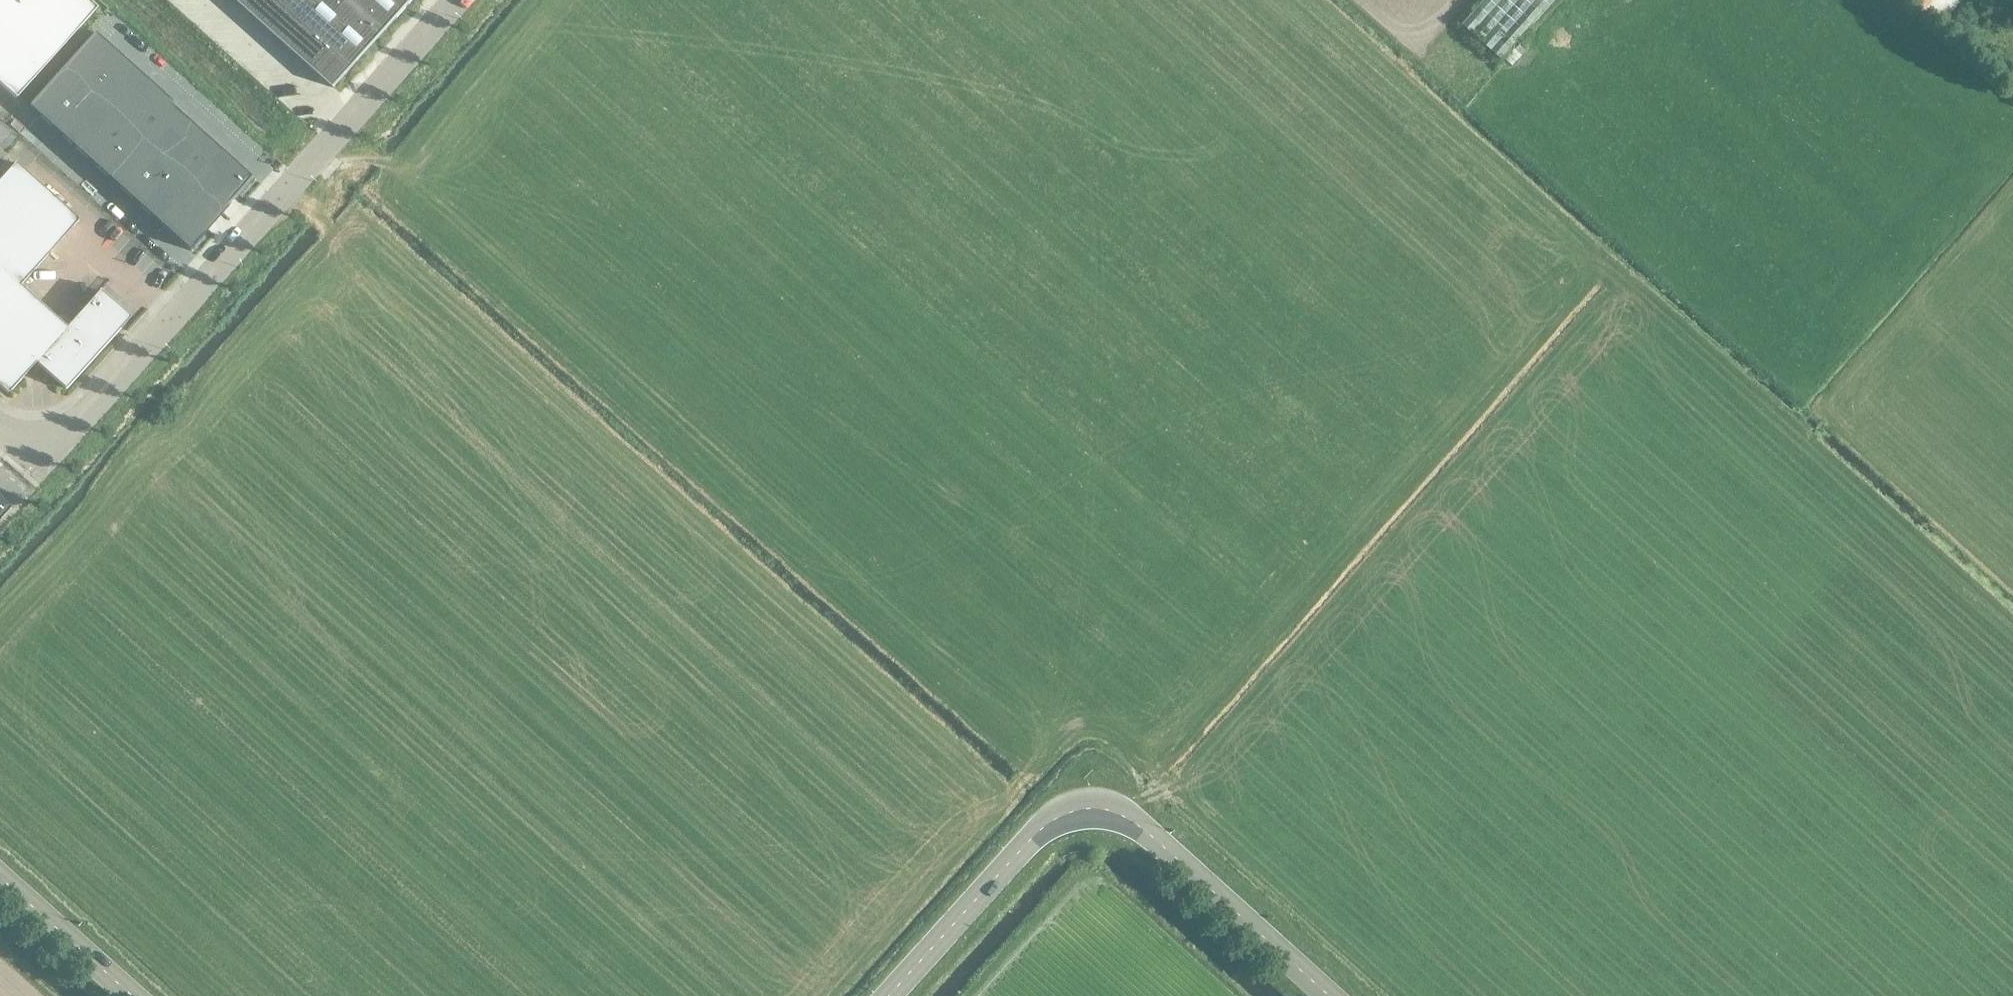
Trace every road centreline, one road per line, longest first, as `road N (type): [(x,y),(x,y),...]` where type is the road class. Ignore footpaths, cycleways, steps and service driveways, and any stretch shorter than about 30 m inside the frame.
road 1 (unclassified): [(458,0),(45,462),(0,423)]
road 2 (tertiary): [(1329,995),(1130,817),(1102,802),(1071,804),(888,995)]
road 3 (tertiary): [(134,995),(0,877)]

